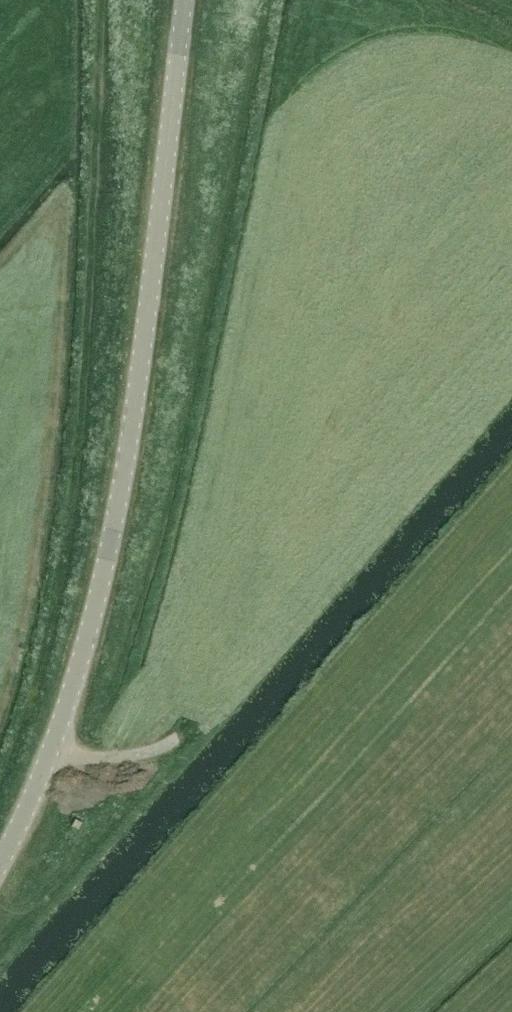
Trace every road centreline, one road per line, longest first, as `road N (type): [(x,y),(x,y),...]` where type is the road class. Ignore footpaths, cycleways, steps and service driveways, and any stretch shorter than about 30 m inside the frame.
road 1 (tertiary): [(0,866),(61,723),(103,571),(149,311),(185,0)]

